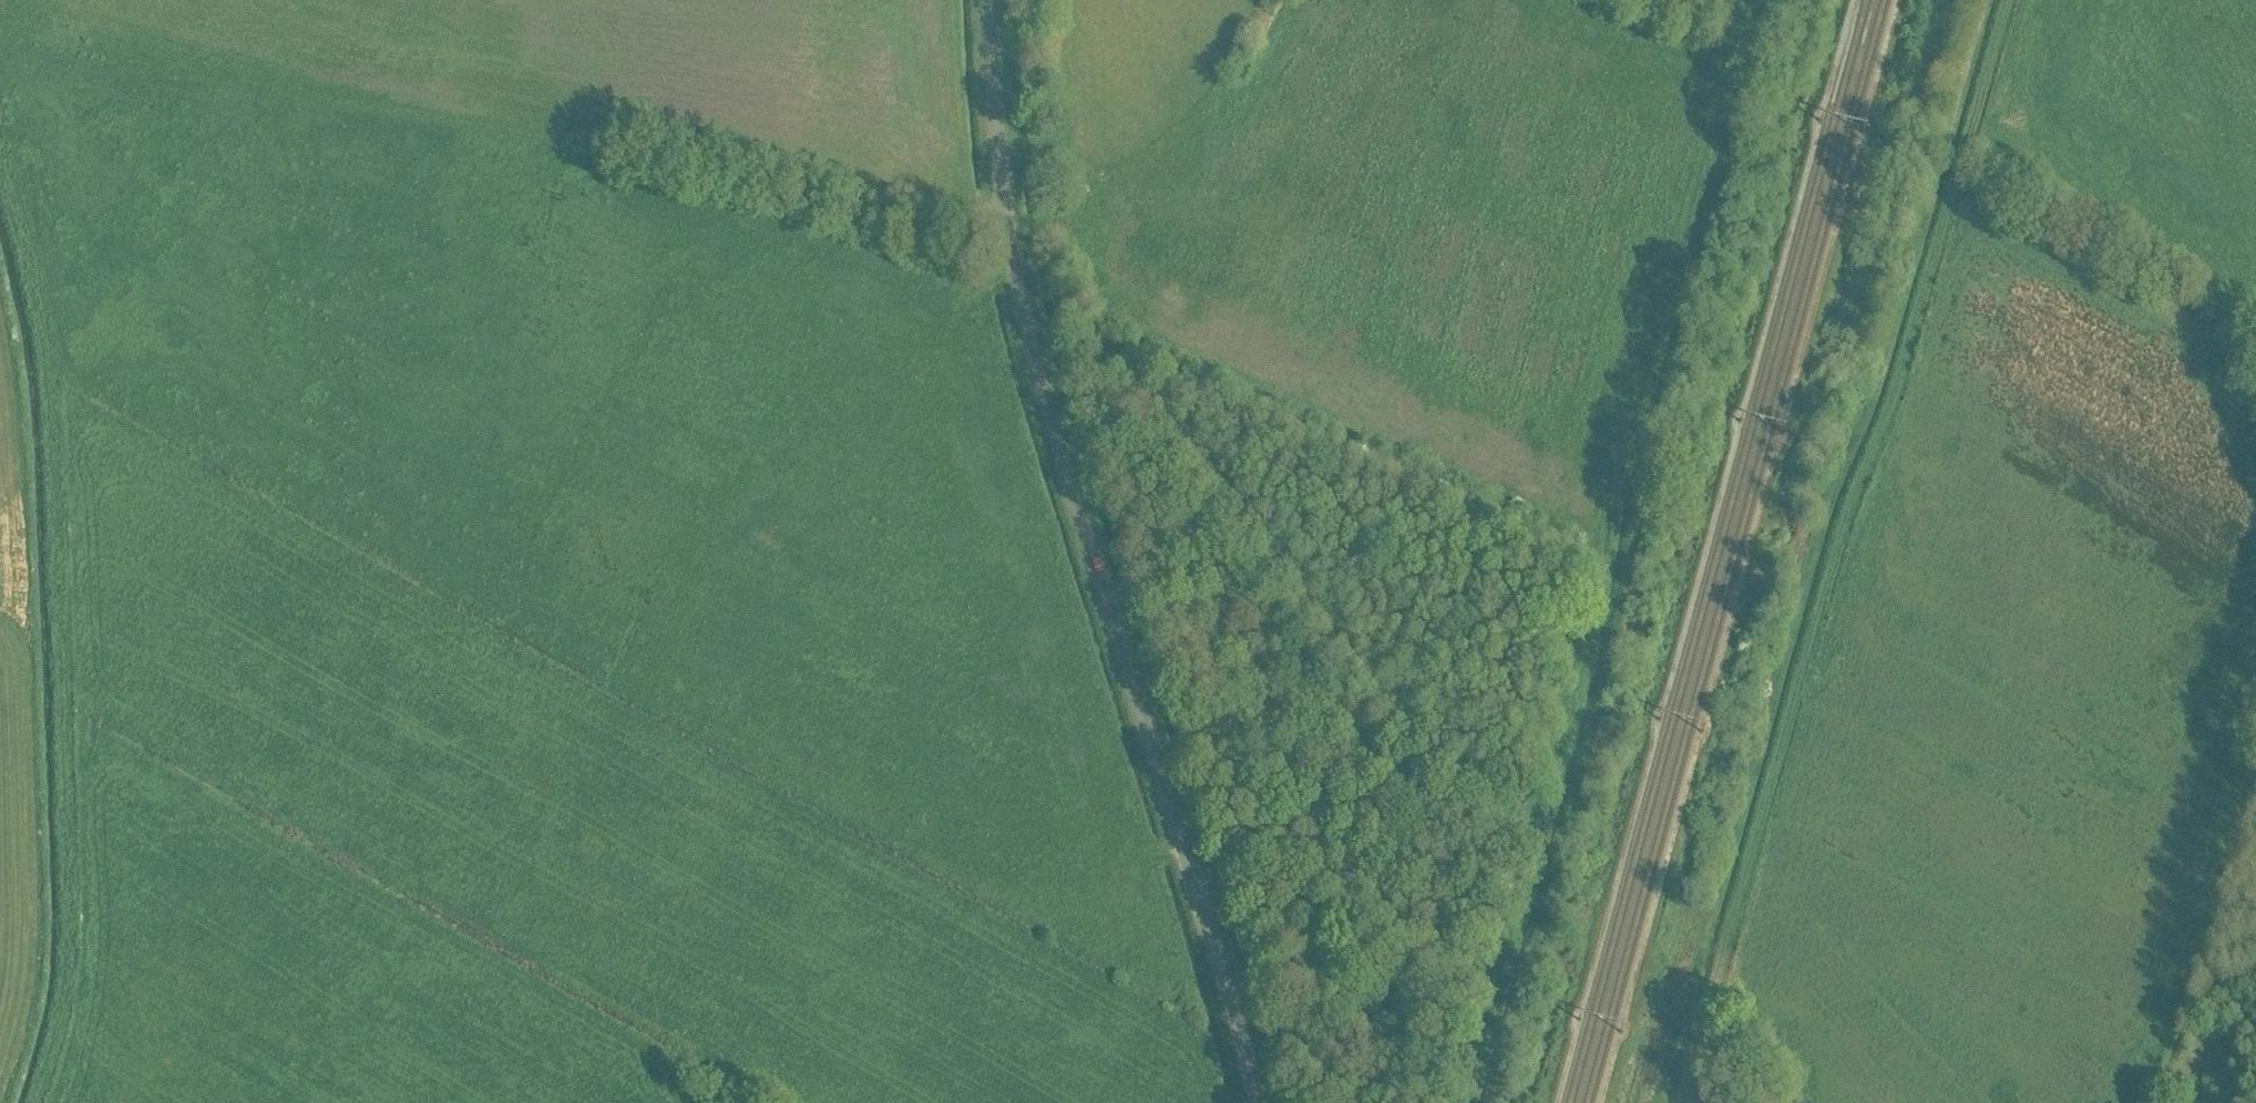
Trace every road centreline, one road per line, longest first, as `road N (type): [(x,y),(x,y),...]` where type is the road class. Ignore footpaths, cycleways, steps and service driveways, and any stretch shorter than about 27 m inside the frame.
road 1 (unclassified): [(991,0),(1012,260),(1256,1102)]
road 2 (track): [(1465,1102),(1746,0)]
road 3 (track): [(2004,0),(1847,504),(1699,1038)]
road 4 (track): [(36,1102),(62,1013),(69,905),(55,523),(38,305),(0,164)]

